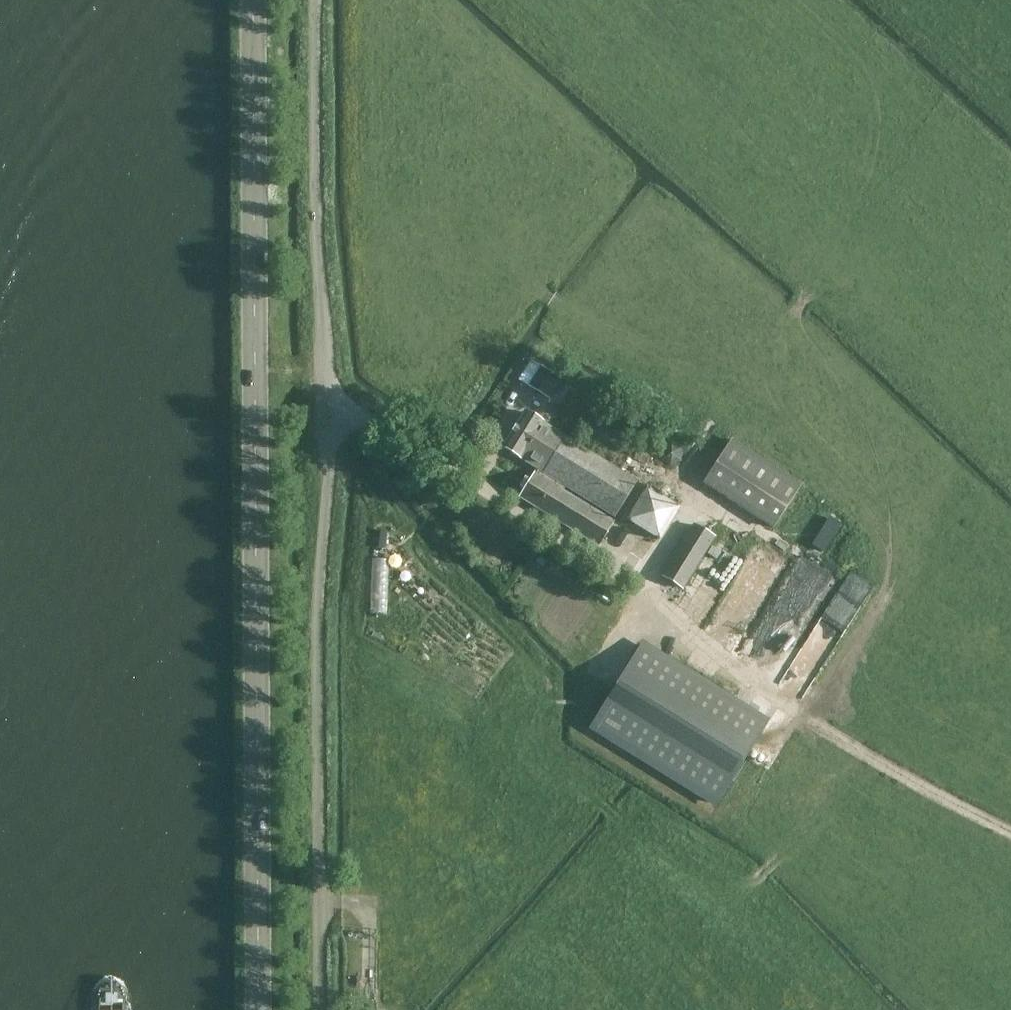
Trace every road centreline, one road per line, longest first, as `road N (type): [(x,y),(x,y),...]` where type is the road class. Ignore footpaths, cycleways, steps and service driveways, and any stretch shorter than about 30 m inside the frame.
road 1 (unclassified): [(319,0),(327,405),(322,1009)]
road 2 (tertiary): [(258,0),(264,1009)]
road 3 (track): [(1010,831),(824,736),(636,583),(483,490),(481,472),(327,405)]

